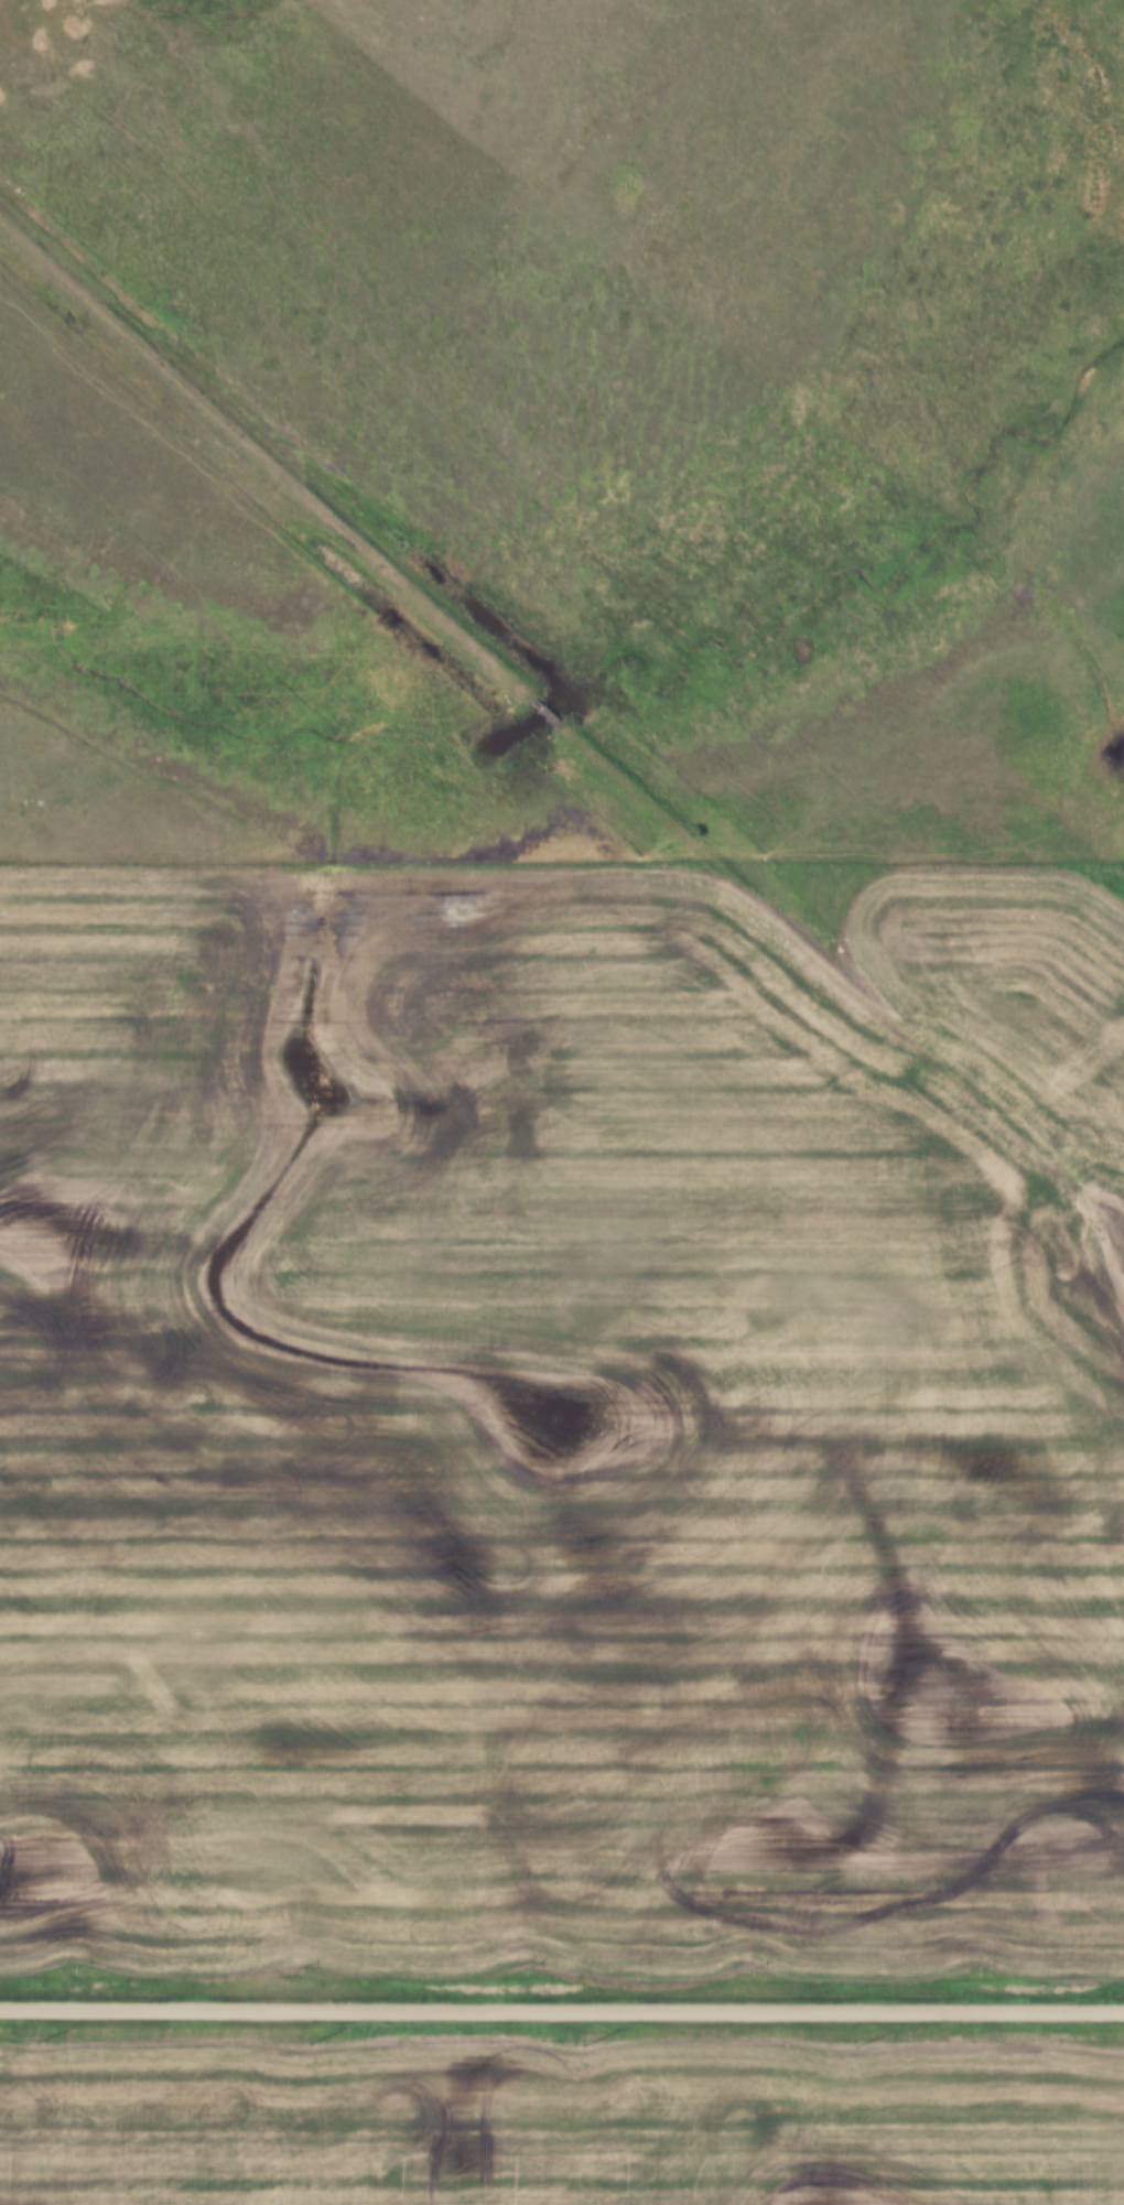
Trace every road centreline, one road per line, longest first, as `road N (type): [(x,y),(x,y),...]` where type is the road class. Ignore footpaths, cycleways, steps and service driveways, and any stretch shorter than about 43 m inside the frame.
road 1 (residential): [(0,2005),(1123,2007)]

